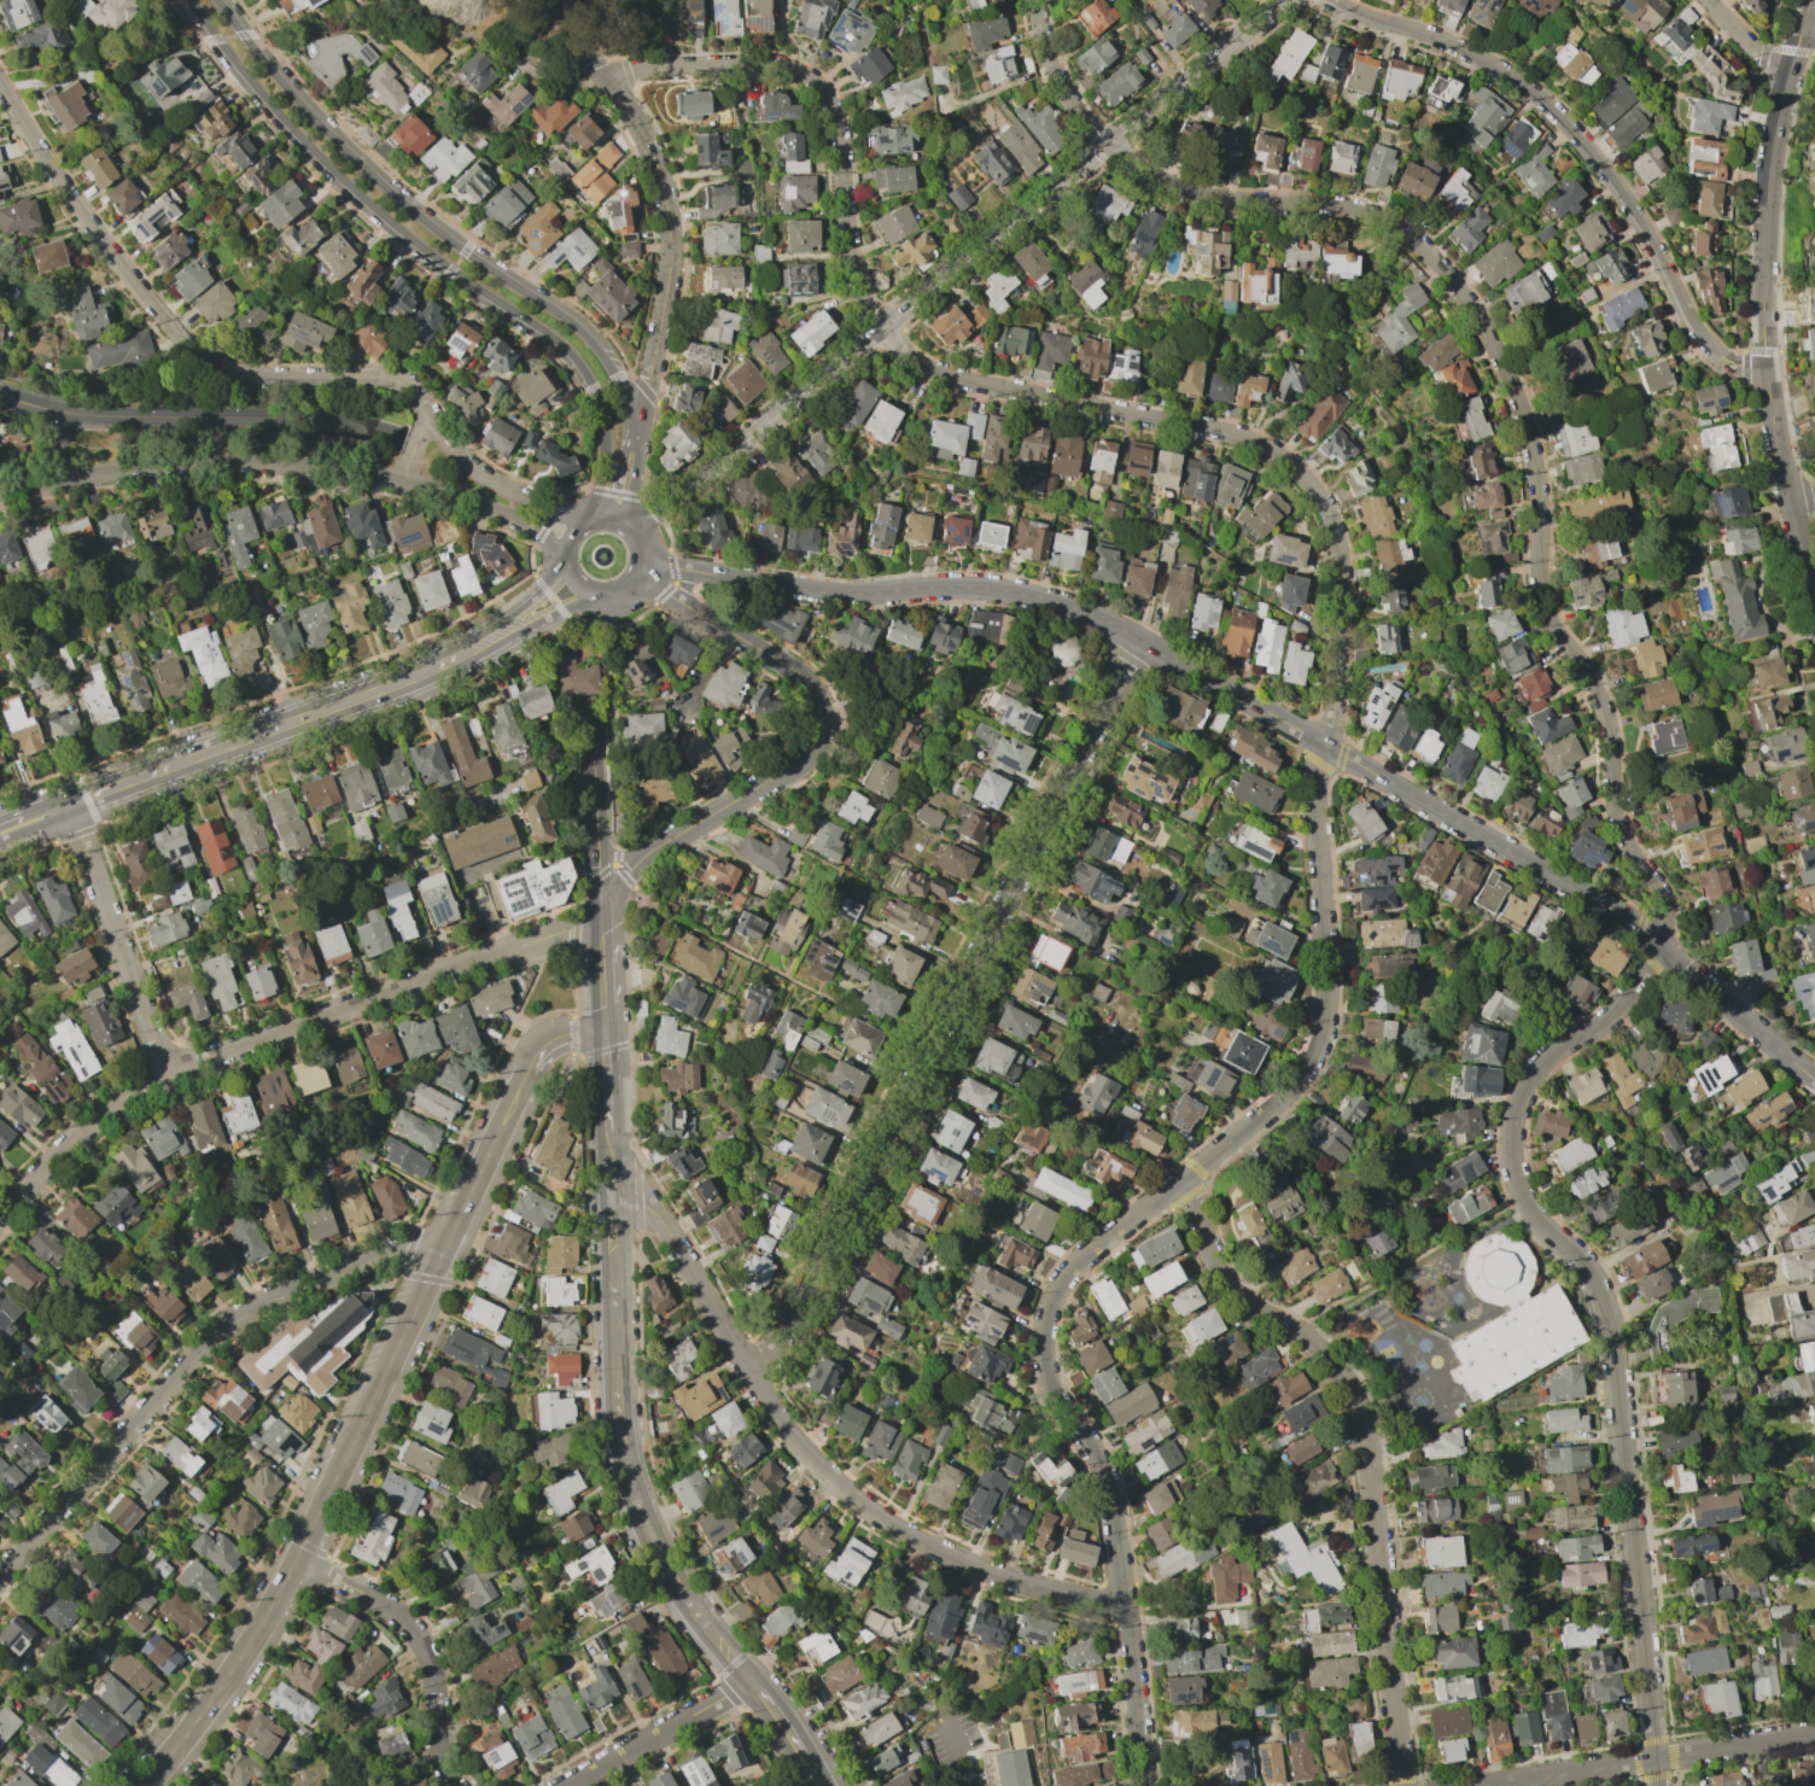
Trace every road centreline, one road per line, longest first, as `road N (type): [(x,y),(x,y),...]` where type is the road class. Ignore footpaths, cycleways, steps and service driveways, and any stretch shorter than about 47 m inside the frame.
road 1 (residential): [(1128,1612),(1103,1476),(1050,1383),(1047,1314),(1085,1257),(1294,1091),(1317,1062),(1330,1005),(1314,798),(1331,728),(1344,566),(1333,523),(1307,479),(1278,453),(1239,434),(997,389),(914,362),(862,303),(835,121),(825,93),(800,72),(763,64),(601,71)]
road 2 (residential): [(1224,199),(1378,215),(1426,252),(1482,327),(1533,444),(1543,599),(1601,696),(1617,822),(1664,904),(1658,944)]
road 3 (residential): [(1658,944),(1617,1009),(1557,1047),(1529,1079),(1508,1142),(1524,1200),(1593,1278),(1612,1338),(1657,1785)]
road 4 (tertiary): [(634,530),(1285,0)]
road 5 (residential): [(1139,640),(768,1364),(752,1376)]
road 6 (tertiary): [(190,0),(267,100),(354,192),(577,360),(605,427),(600,515)]
road 7 (residential): [(0,1215),(93,1120),(164,1070),(562,932),(601,907)]
road 8 (residential): [(1180,1180),(1195,1197),(1229,1290),(1318,1349),(1359,1412),(1401,1785)]
road 9 (tertiary): [(1809,0),(1773,132),(1761,310),(1770,420),(1814,614)]
road 10 (tertiary): [(1139,640),(1658,944)]
road 11 (tertiary): [(635,420),(590,339),(369,175),(217,0)]
road 12 (residential): [(1331,0),(1452,43),(1525,84),(1630,202),(1717,355),(1764,368)]
road 13 (secondary): [(608,1132),(618,1408),(632,1490),(689,1604),(752,1682)]
road 14 (residential): [(0,495),(147,467),(334,468),(401,477),(489,507),(562,553)]
road 15 (residential): [(0,1575),(198,1354),(240,1318),(292,1289),(391,1254),(440,1255)]
road 16 (tertiary): [(642,565),(842,594),(945,586),(1016,593),(1139,640)]
road 17 (secondary): [(24,821),(471,650)]
road 18 (residential): [(752,1376),(792,1436),(876,1514),(969,1564),(1128,1612)]
road 19 (secondary): [(690,827),(806,758),(823,712),(801,673),(638,576)]
road 20 (tertiary): [(0,395),(91,415),(308,419),(403,442)]
road 21 (tertiary): [(144,1785),(258,1630),(346,1455)]
road 22 (residential): [(601,71),(656,162),(667,220),(665,293),(635,420)]
road 23 (residential): [(1814,1731),(1486,1785)]
road 24 (residential): [(0,87),(97,235),(186,340)]
road 25 (residential): [(296,1560),(380,1601),(414,1629),(438,1685),(440,1751),(455,1785)]
road 26 (residential): [(68,806),(164,1070)]
road 27 (residential): [(1036,0),(1046,58),(1080,117),(1133,164),(1178,188)]
road 28 (residential): [(609,1195),(656,1215),(752,1376)]
road 29 (tertiary): [(346,1455),(440,1255)]
road 30 (residential): [(568,1785),(752,1682)]
road 31 (tertiary): [(1658,944),(1814,1082)]
road 32 (tertiary): [(440,1255),(527,1069)]
road 33 (residential): [(578,524),(490,480),(422,416)]
road 34 (residential): [(1146,1785),(1128,1612)]
road 35 (residential): [(268,377),(386,378),(403,385),(422,416)]
road 36 (secondary): [(471,650),(594,595)]
road 37 (secondary): [(564,565),(545,591),(471,650)]
road 38 (tertiary): [(594,723),(599,847)]
road 39 (secondary): [(601,907),(643,857),(690,827)]
road 40 (secondary): [(594,595),(621,593),(642,565),(641,539),(618,518)]

